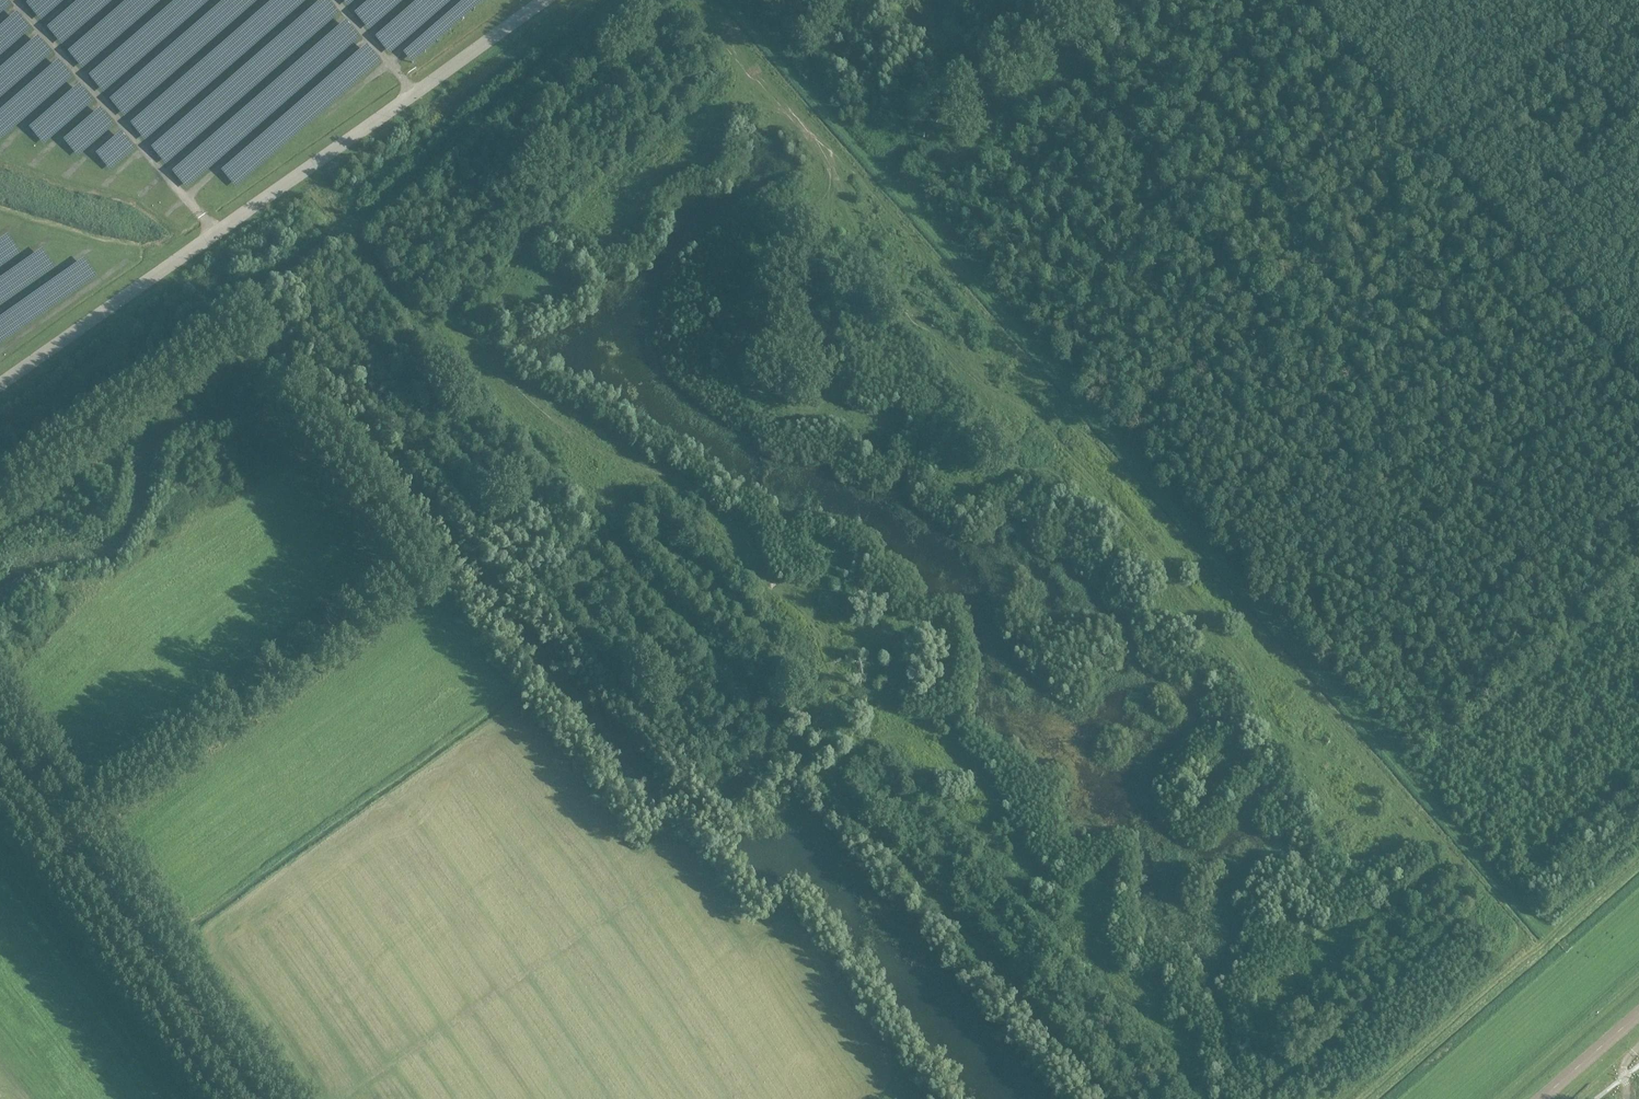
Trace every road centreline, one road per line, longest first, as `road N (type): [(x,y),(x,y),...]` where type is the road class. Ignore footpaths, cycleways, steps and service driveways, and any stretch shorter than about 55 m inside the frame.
road 1 (track): [(1553,936),(732,0)]
road 2 (track): [(621,0),(364,218),(248,297)]
road 3 (track): [(1638,858),(1361,1098)]
road 4 (tertiary): [(1542,1098),(1638,1014)]

